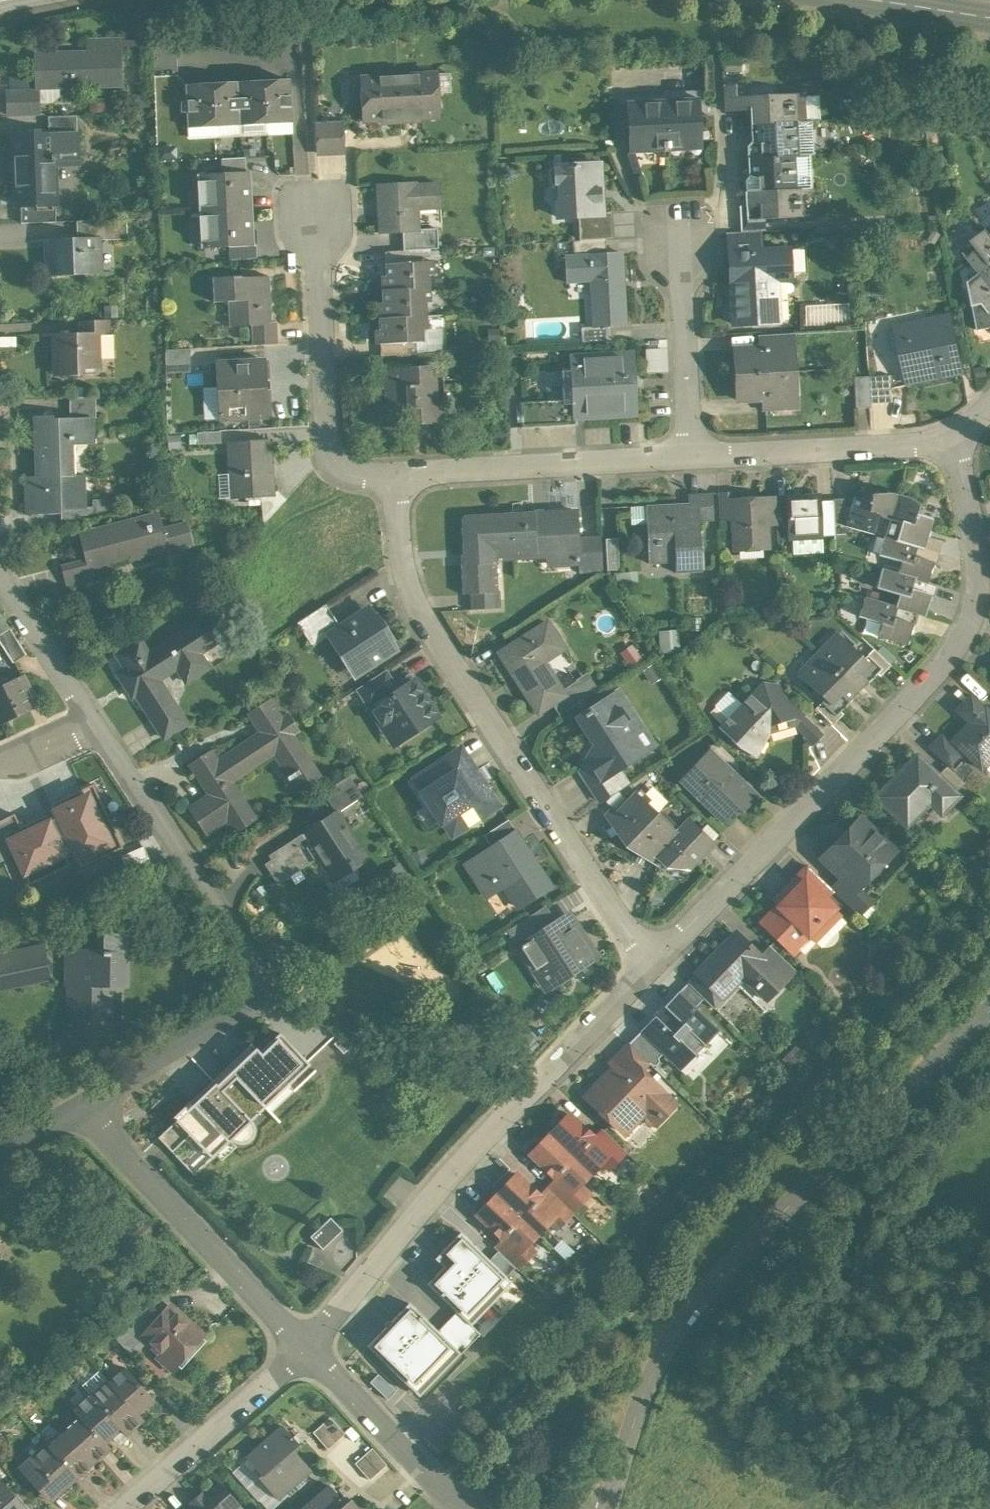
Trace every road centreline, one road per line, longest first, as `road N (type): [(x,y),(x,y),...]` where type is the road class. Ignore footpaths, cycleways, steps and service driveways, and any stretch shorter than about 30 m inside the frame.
road 1 (residential): [(650,967),(953,650),(980,587),(975,528),(953,440)]
road 2 (residential): [(606,1508),(659,1357),(694,1308),(989,1009)]
road 3 (residential): [(650,967),(409,587),(395,478)]
road 4 (residential): [(82,1103),(260,992),(92,716)]
road 5 (residential): [(307,1346),(529,1089),(650,967)]
road 6 (residential): [(307,1346),(120,1154),(82,1103)]
road 7 (residential): [(395,478),(364,477),(332,455),(316,200)]
road 8 (residential): [(395,478),(690,460)]
road 9 (residential): [(690,460),(926,449),(953,440)]
road 10 (residential): [(310,1348),(124,1508)]
road 11 (residential): [(690,460),(683,231)]
road 12 (residential): [(465,1508),(310,1348)]
road 13 (residential): [(92,716),(0,577)]

